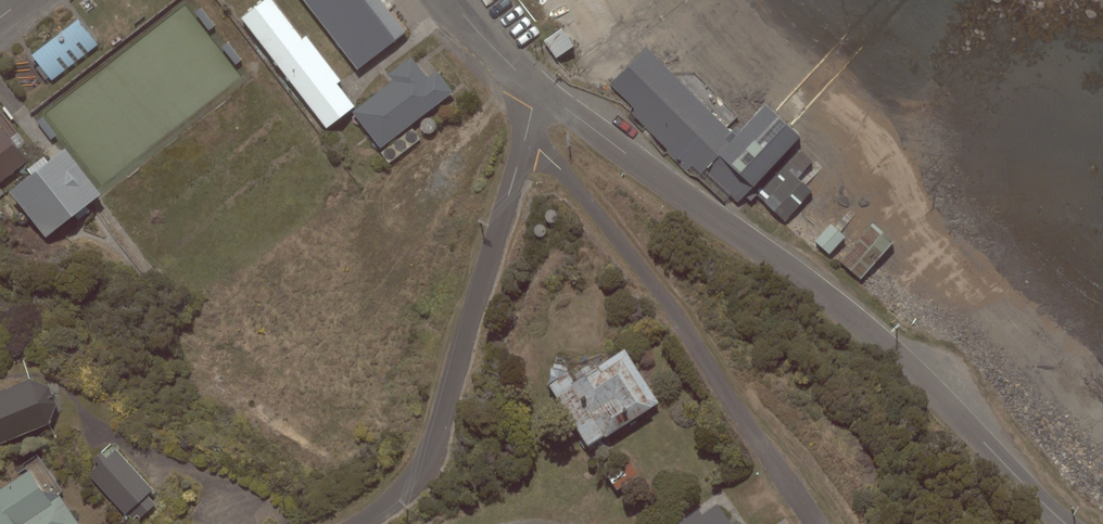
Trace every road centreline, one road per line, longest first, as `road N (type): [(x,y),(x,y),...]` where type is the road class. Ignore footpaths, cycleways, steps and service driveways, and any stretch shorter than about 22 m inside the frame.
road 1 (residential): [(539,90),(846,310),(1066,523)]
road 2 (residential): [(817,523),(641,266),(525,138)]
road 3 (residential): [(363,523),(410,486),(428,455),(525,138)]
road 4 (residential): [(451,0),(539,90)]

